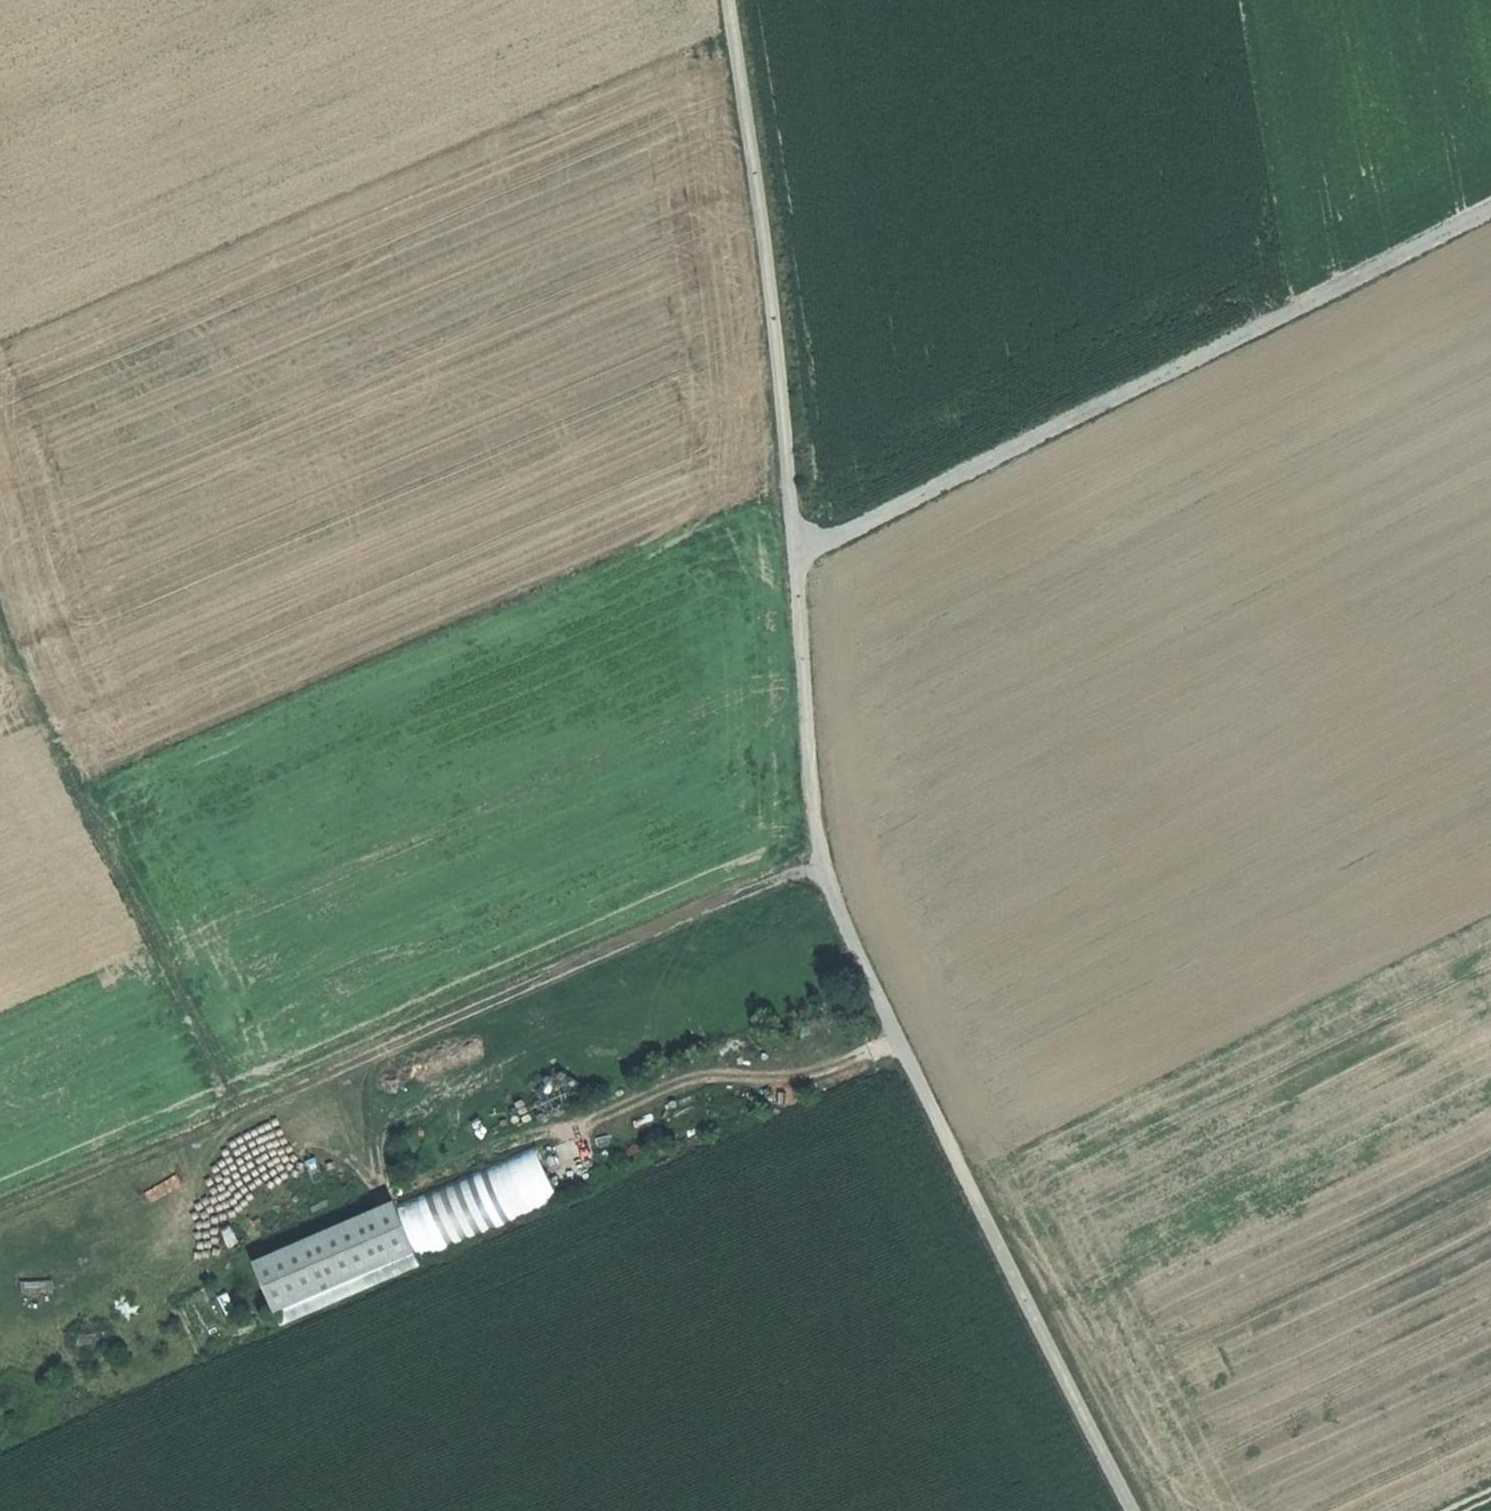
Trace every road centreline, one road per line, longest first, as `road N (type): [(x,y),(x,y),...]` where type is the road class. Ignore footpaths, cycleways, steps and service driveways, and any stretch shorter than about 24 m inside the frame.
road 1 (track): [(1134,1510),(821,862),(773,301),(727,0)]
road 2 (track): [(0,1209),(821,862)]
road 3 (track): [(800,556),(1490,214)]
road 4 (track): [(250,1101),(14,664),(0,619)]

